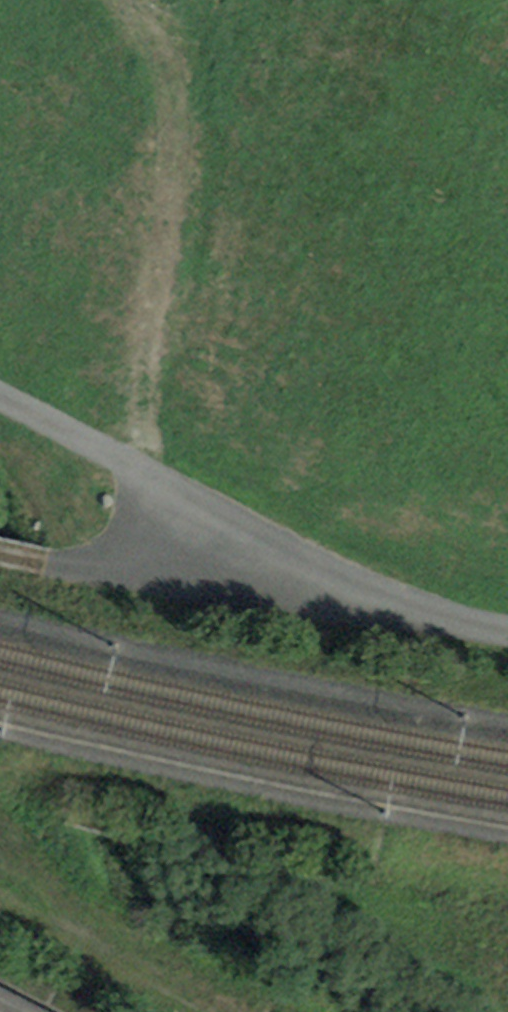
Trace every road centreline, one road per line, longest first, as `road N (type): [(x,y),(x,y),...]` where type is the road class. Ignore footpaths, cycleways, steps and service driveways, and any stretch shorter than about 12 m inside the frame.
road 1 (unclassified): [(0,397),(383,595),(507,634)]
road 2 (track): [(139,0),(177,74),(180,121),(140,469)]
road 3 (track): [(0,551),(117,562),(186,540),(225,512)]

